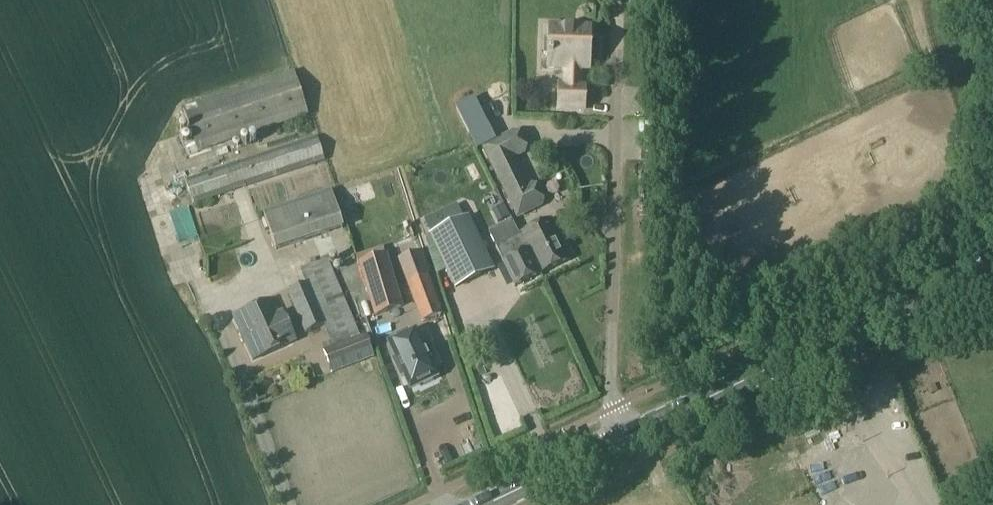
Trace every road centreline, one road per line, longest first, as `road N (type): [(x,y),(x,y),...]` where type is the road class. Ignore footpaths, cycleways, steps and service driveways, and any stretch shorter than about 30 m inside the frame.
road 1 (unclassified): [(626,434),(613,408),(617,0)]
road 2 (secondary): [(626,434),(992,254)]
road 3 (secondary): [(485,504),(626,434)]

